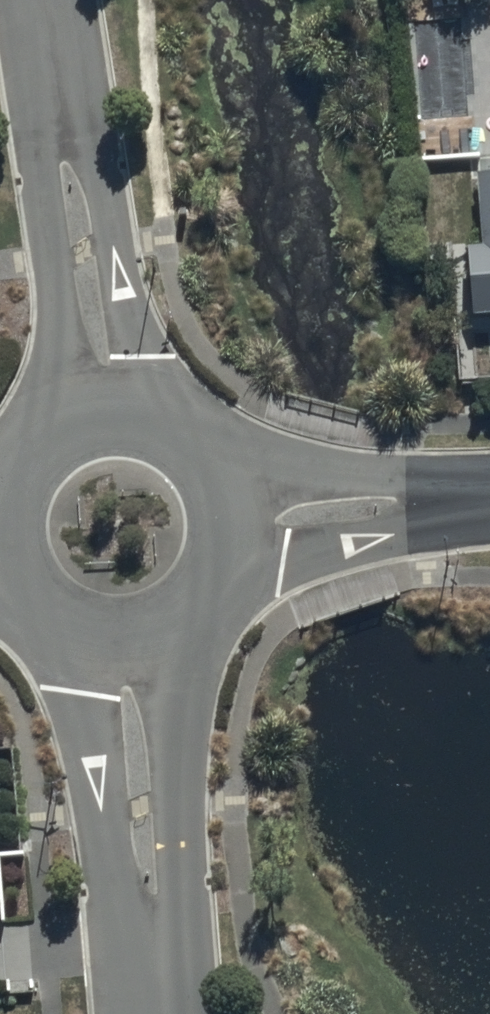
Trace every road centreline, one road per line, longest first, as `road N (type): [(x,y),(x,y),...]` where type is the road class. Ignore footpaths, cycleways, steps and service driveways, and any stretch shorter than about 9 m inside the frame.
road 1 (residential): [(152,964),(114,893),(85,644)]
road 2 (residential): [(158,643),(178,722),(183,805),(175,885),(152,964)]
road 3 (residential): [(60,117),(92,175),(146,413)]
road 4 (residential): [(74,419),(51,191),(60,117)]
road 5 (residential): [(452,493),(407,530),(332,547),(238,548)]
road 6 (residential): [(235,500),(297,482),(389,480),(452,493)]
road 7 (residential): [(146,413),(203,444),(235,500)]
road 8 (residential): [(238,548),(223,589),(195,621),(158,643)]
road 9 (residential): [(1,509),(34,445),(74,419)]

